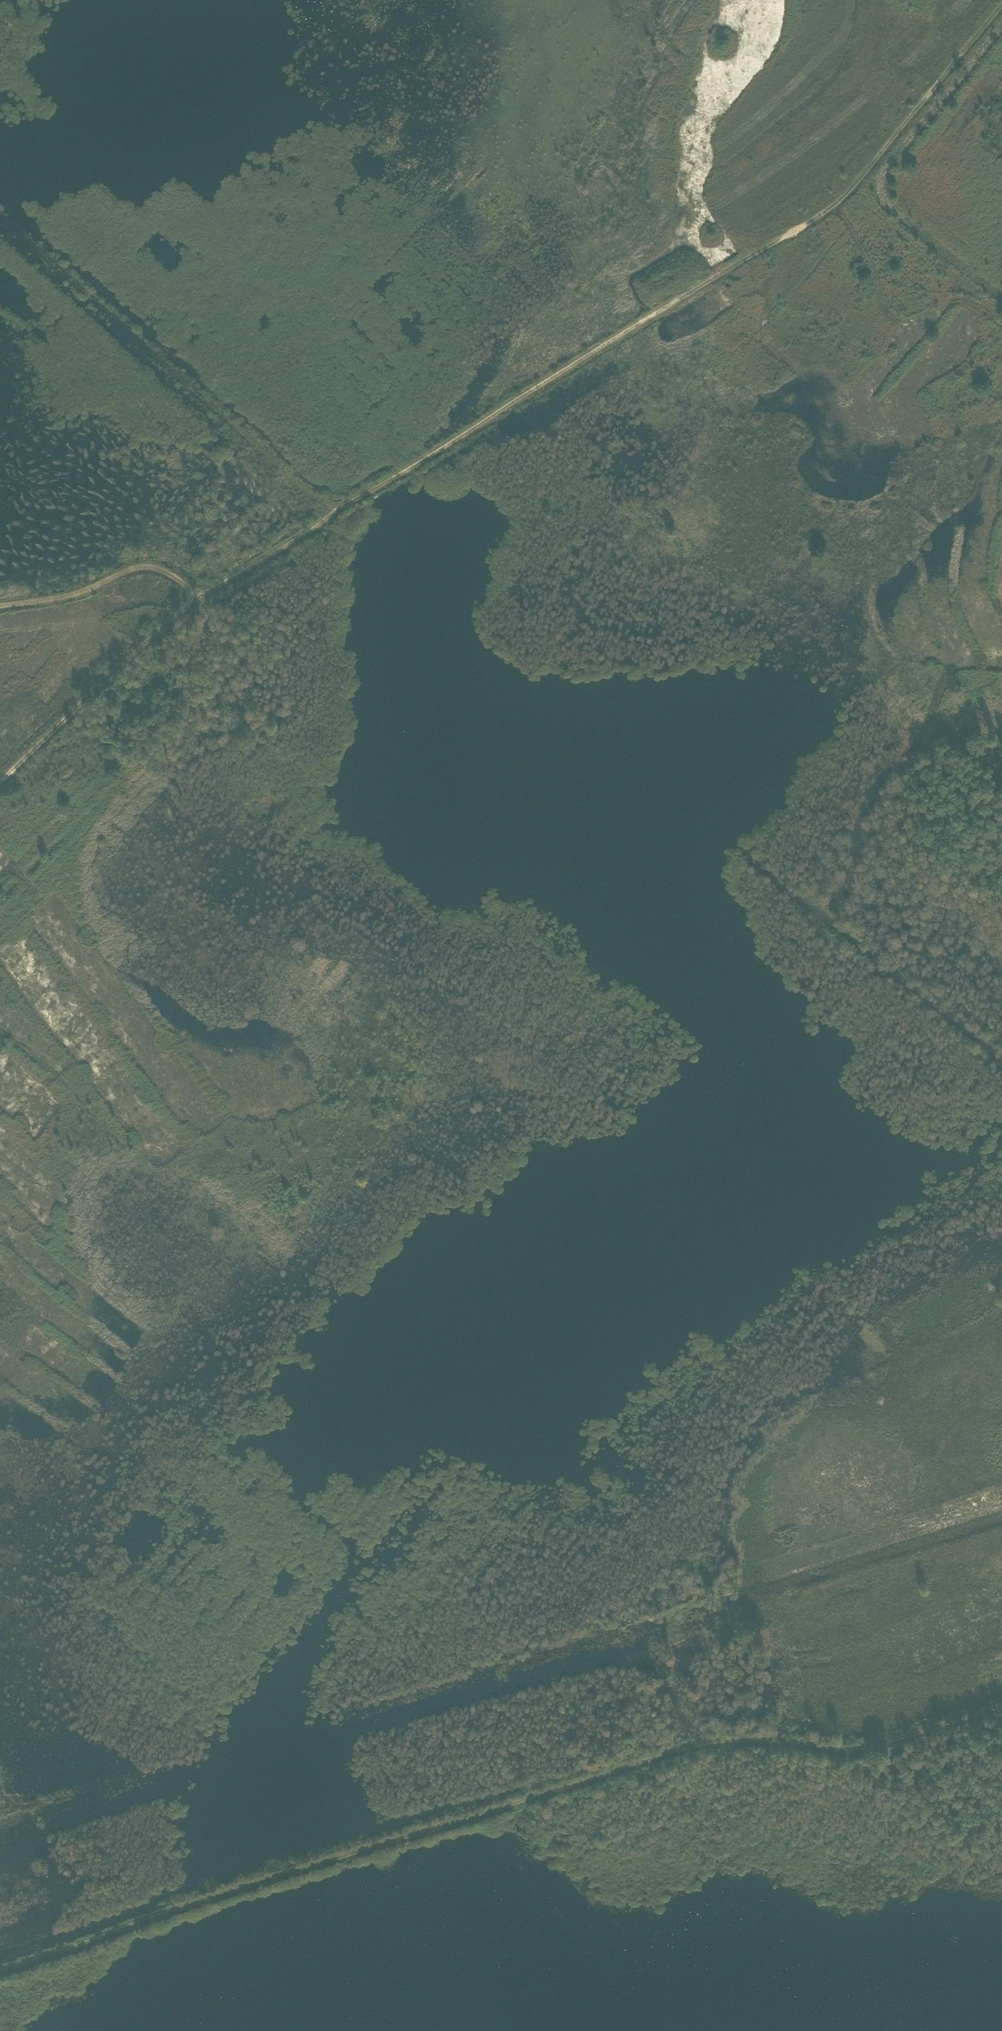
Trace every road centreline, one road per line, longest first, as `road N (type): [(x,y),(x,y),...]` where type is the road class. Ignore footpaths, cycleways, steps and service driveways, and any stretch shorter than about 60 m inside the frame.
road 1 (track): [(1001,1707),(862,1749),(739,1739),(680,1750),(0,1967)]
road 2 (track): [(336,512),(844,196),(1001,3)]
road 3 (track): [(336,512),(0,213)]
road 4 (track): [(0,782),(176,612),(336,512)]
road 5 (track): [(835,202),(891,317),(911,319),(967,302),(1001,325)]
road 6 (track): [(0,606),(74,595),(150,565),(197,597)]

